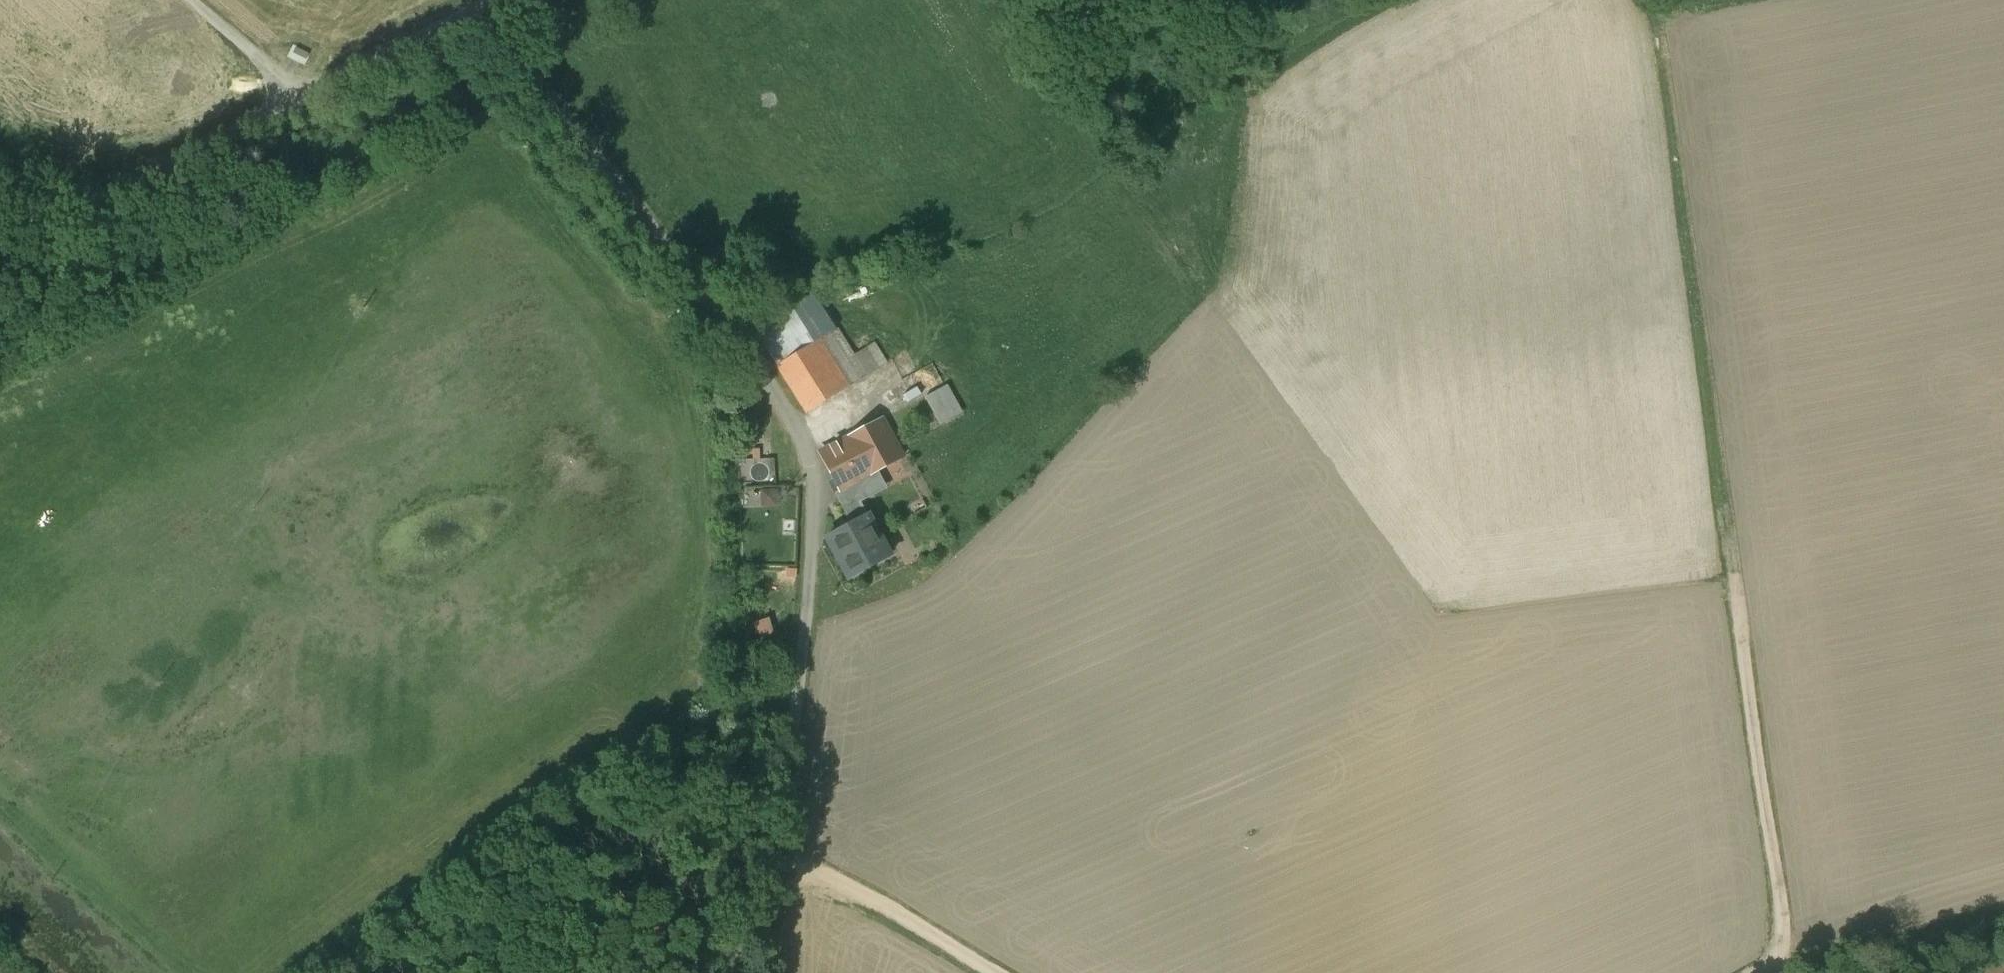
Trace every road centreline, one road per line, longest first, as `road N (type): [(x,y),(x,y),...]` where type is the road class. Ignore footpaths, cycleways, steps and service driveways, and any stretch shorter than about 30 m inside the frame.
road 1 (unclassified): [(761,972),(823,490),(754,359),(476,6)]
road 2 (unclassified): [(0,257),(476,6)]
road 3 (track): [(778,846),(988,972)]

